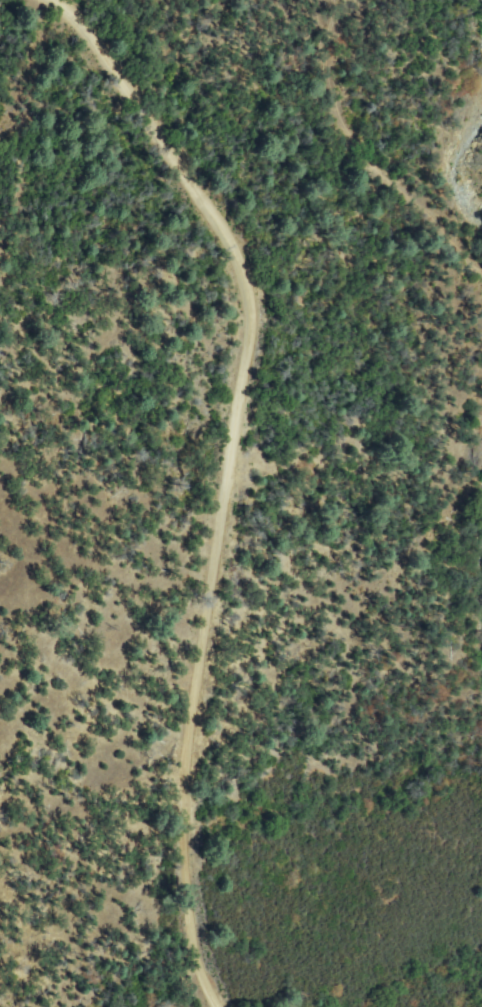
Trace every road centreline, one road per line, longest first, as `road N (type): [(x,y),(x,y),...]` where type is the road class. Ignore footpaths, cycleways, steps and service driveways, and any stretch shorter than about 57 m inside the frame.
road 1 (track): [(43,0),(78,28),(194,191),(242,293),(245,342),(185,775),(191,903),(201,965),(220,1006)]

